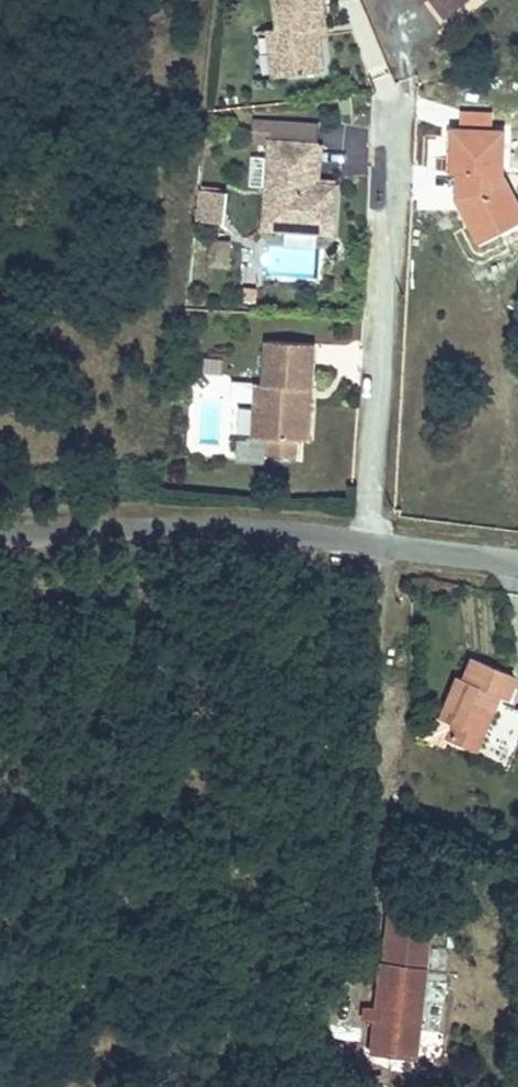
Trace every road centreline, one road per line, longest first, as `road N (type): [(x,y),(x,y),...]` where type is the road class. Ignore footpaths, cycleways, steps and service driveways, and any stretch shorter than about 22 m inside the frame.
road 1 (residential): [(394,104),(366,541)]
road 2 (residential): [(0,526),(265,526),(366,541)]
road 3 (residential): [(366,541),(517,563)]

